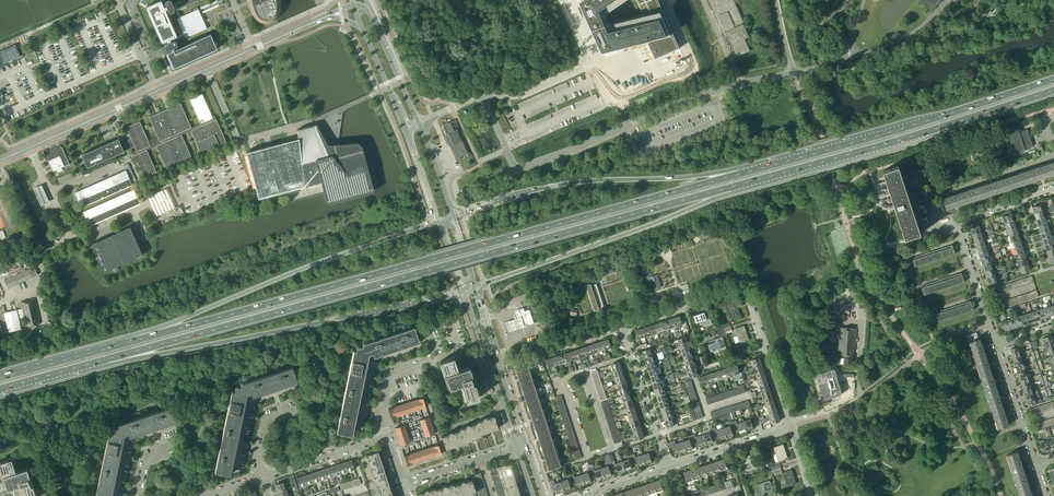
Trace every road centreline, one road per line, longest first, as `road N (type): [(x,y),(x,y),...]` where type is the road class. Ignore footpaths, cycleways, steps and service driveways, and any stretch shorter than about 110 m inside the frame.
road 1 (trunk): [(107,359),(732,187)]
road 2 (trunk): [(741,174),(127,343)]
road 3 (unclassified): [(482,95),(515,168),(691,97),(794,72),(778,0)]
road 4 (trunk): [(107,359),(462,290)]
road 5 (trunk): [(732,187),(1053,90)]
road 6 (trunk): [(439,221),(127,343)]
road 7 (trunk): [(1053,79),(741,174)]
road 8 (tertiary): [(28,147),(318,20)]
road 9 (trunk): [(741,174),(573,182),(454,216)]
road 10 (trunk): [(475,286),(732,187)]
road 11 (residential): [(668,466),(625,328),(734,288)]
road 12 (tertiary): [(418,123),(365,7),(348,5),(318,20)]
road 13 (secondary): [(462,290),(516,446)]
road 14 (secondary): [(525,443),(475,286)]
road 15 (residential): [(791,427),(747,291),(734,288)]
road 16 (tertiary): [(318,20),(337,17),(363,30),(405,128)]
road 17 (residential): [(388,437),(382,412),(390,376),(459,349)]
road 18 (trunk): [(127,343),(0,378)]
road 19 (residential): [(263,477),(388,437)]
road 20 (residential): [(668,466),(791,427)]
road 21 (residential): [(997,344),(957,223)]
road 22 (residential): [(1037,464),(997,344)]

